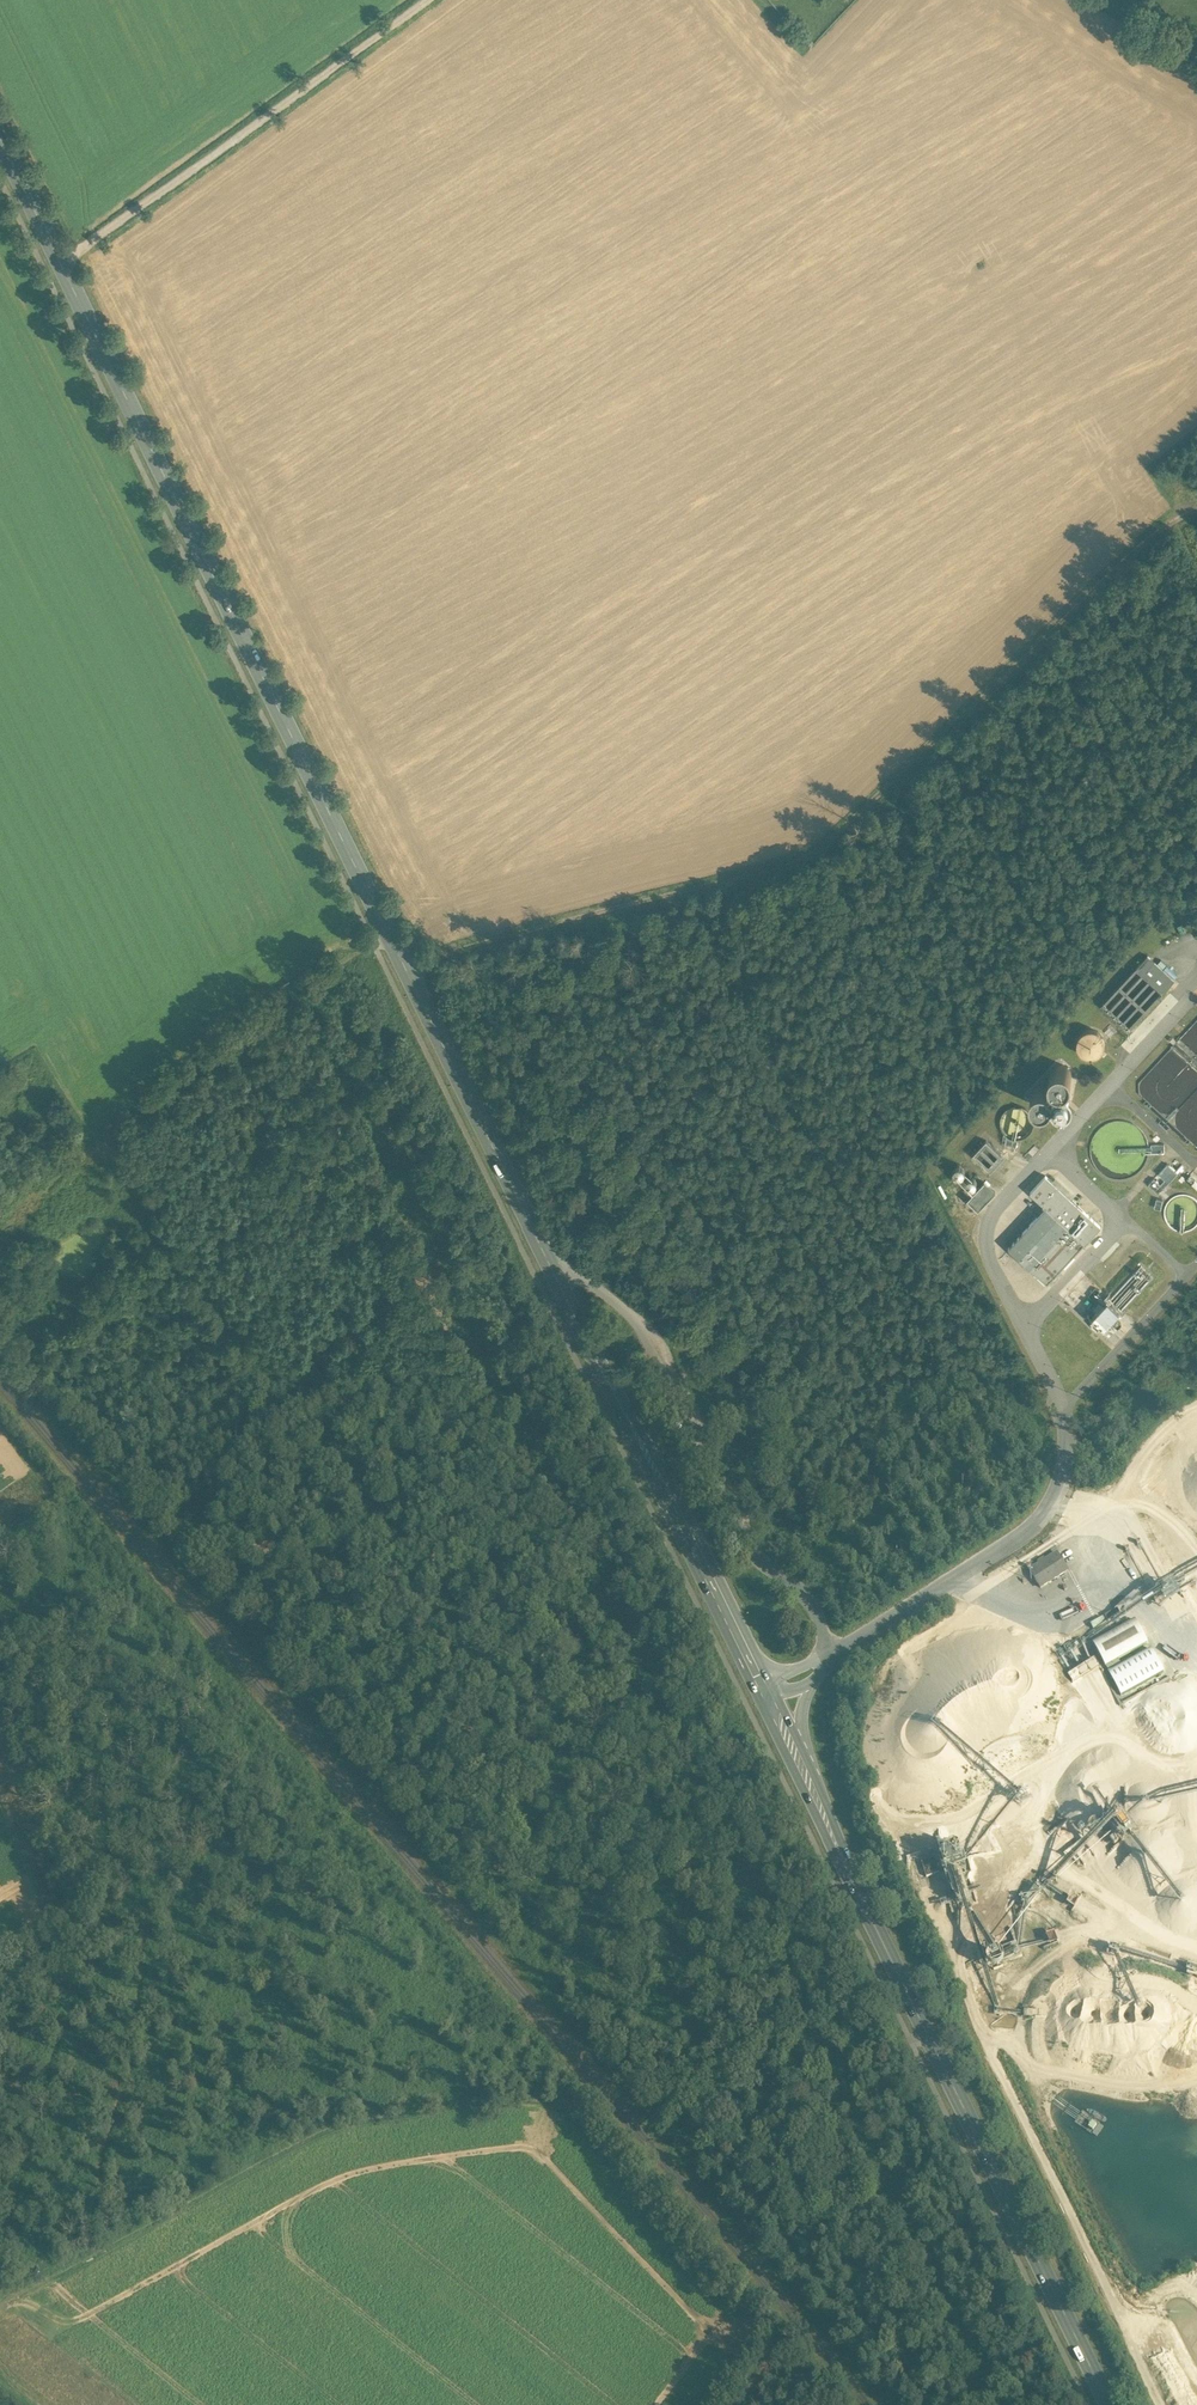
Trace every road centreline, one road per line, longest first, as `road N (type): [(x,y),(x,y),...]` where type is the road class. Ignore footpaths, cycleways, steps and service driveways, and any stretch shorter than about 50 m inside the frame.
road 1 (primary): [(0,138),(1109,2404)]
road 2 (track): [(1196,505),(1159,524),(952,729),(831,837),(792,862),(407,961),(389,973)]
road 3 (track): [(836,1660),(793,1588),(739,1547),(643,1329),(582,1272),(562,1278)]

